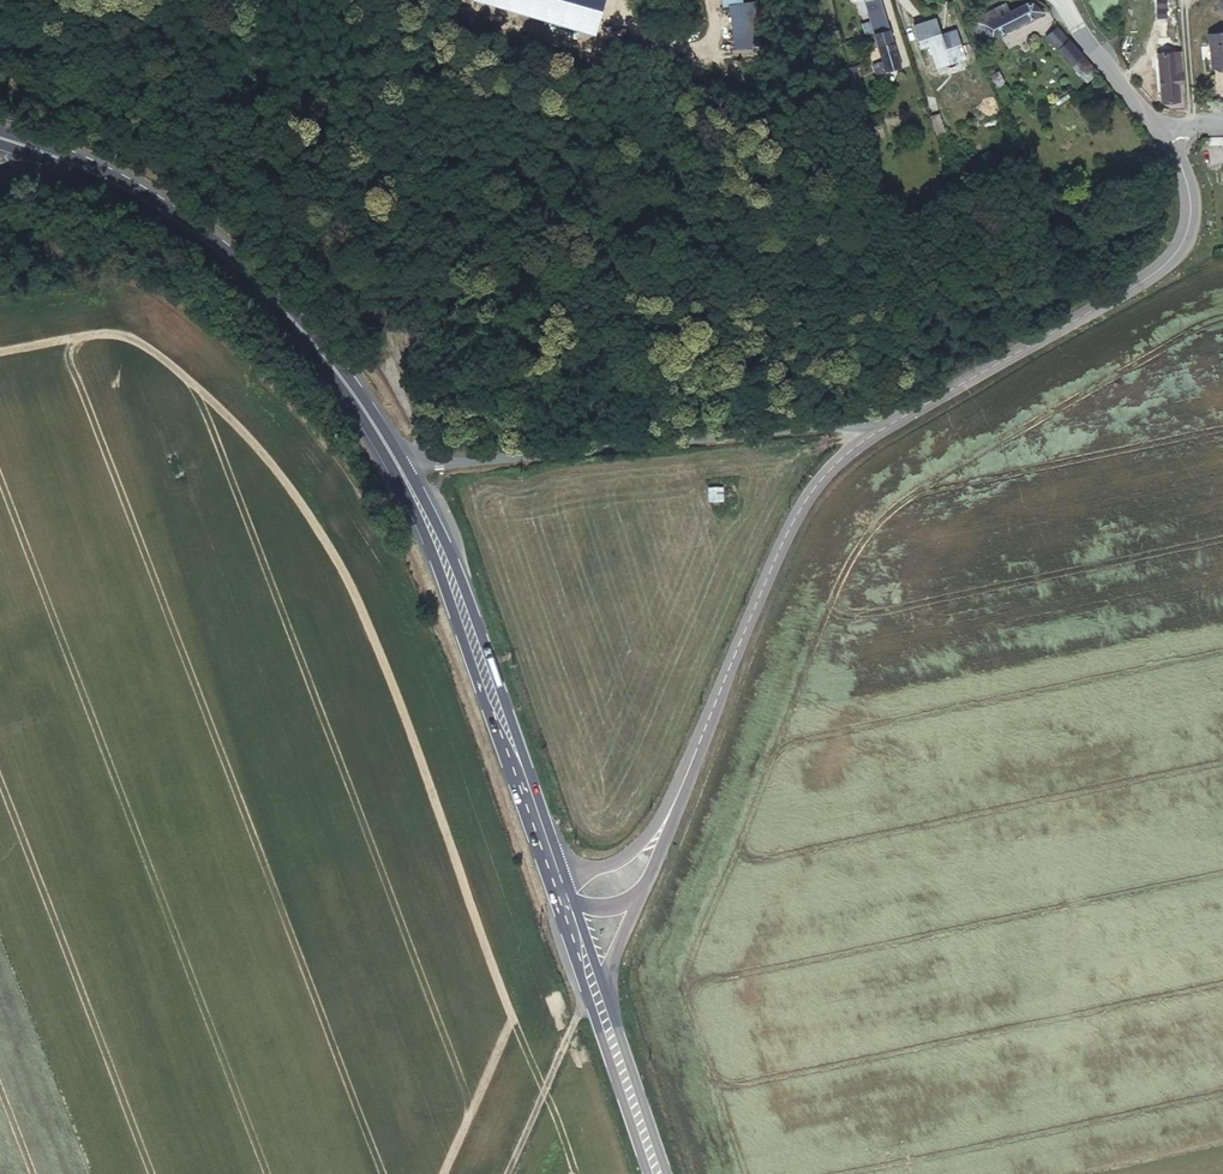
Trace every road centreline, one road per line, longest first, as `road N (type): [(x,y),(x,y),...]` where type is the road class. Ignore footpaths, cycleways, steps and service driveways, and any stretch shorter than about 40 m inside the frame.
road 1 (primary): [(399,467),(326,355),(260,277),(154,201),(0,136)]
road 2 (unclassified): [(882,429),(843,424),(399,467)]
road 3 (tertiary): [(882,429),(1144,282),(1179,250),(1190,225),(1189,190),(1160,130)]
road 4 (primary): [(554,875),(465,621),(399,467)]
road 5 (tertiary): [(677,800),(793,516),(848,449),(882,429)]
road 6 (track): [(505,1173),(576,1015),(597,1000)]
road 7 (primary): [(655,1173),(597,1000)]
road 8 (tertiary): [(1160,130),(1062,0)]
road 9 (tertiary): [(677,800),(618,862),(554,875)]

